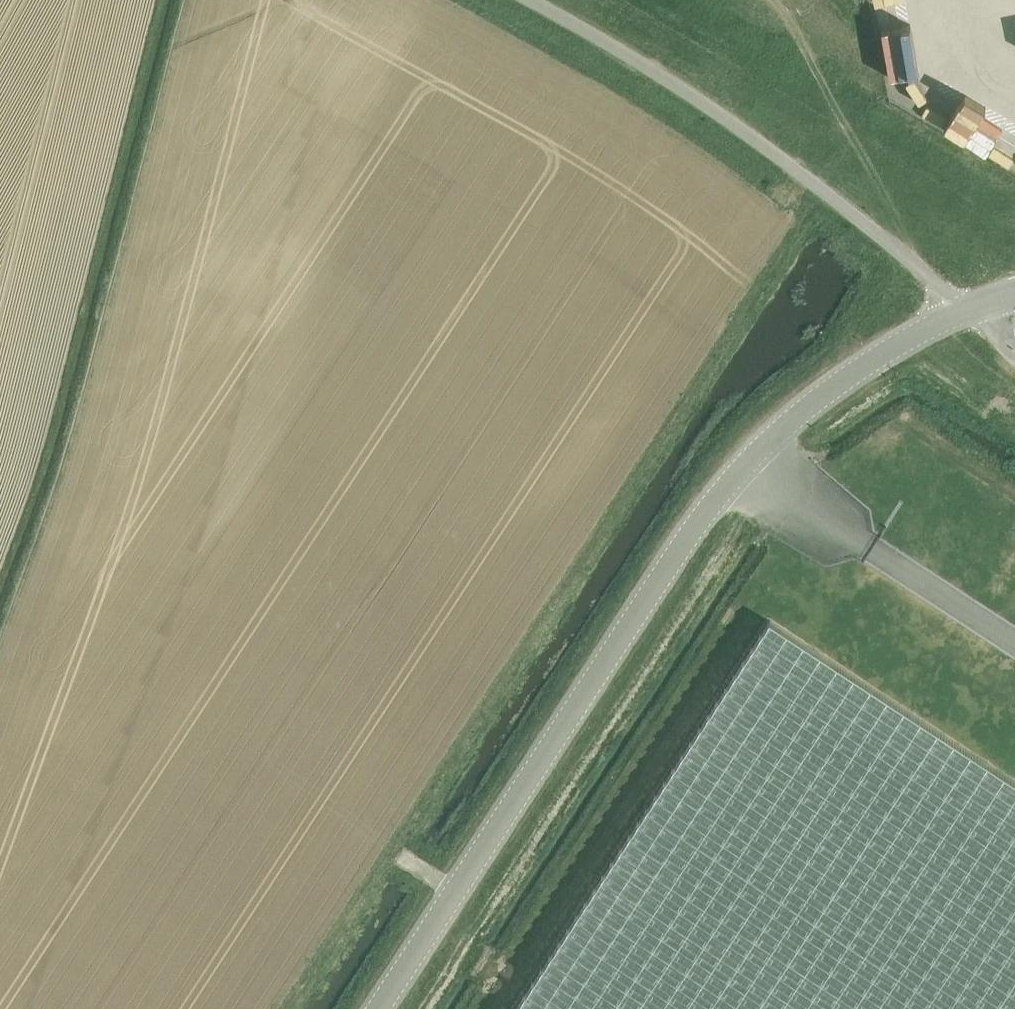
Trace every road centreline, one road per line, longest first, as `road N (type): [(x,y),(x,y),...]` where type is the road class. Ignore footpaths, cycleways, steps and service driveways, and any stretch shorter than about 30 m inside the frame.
road 1 (unclassified): [(380,1008),(739,466),(843,382),(967,310)]
road 2 (unclassified): [(967,310),(733,121),(533,0)]

